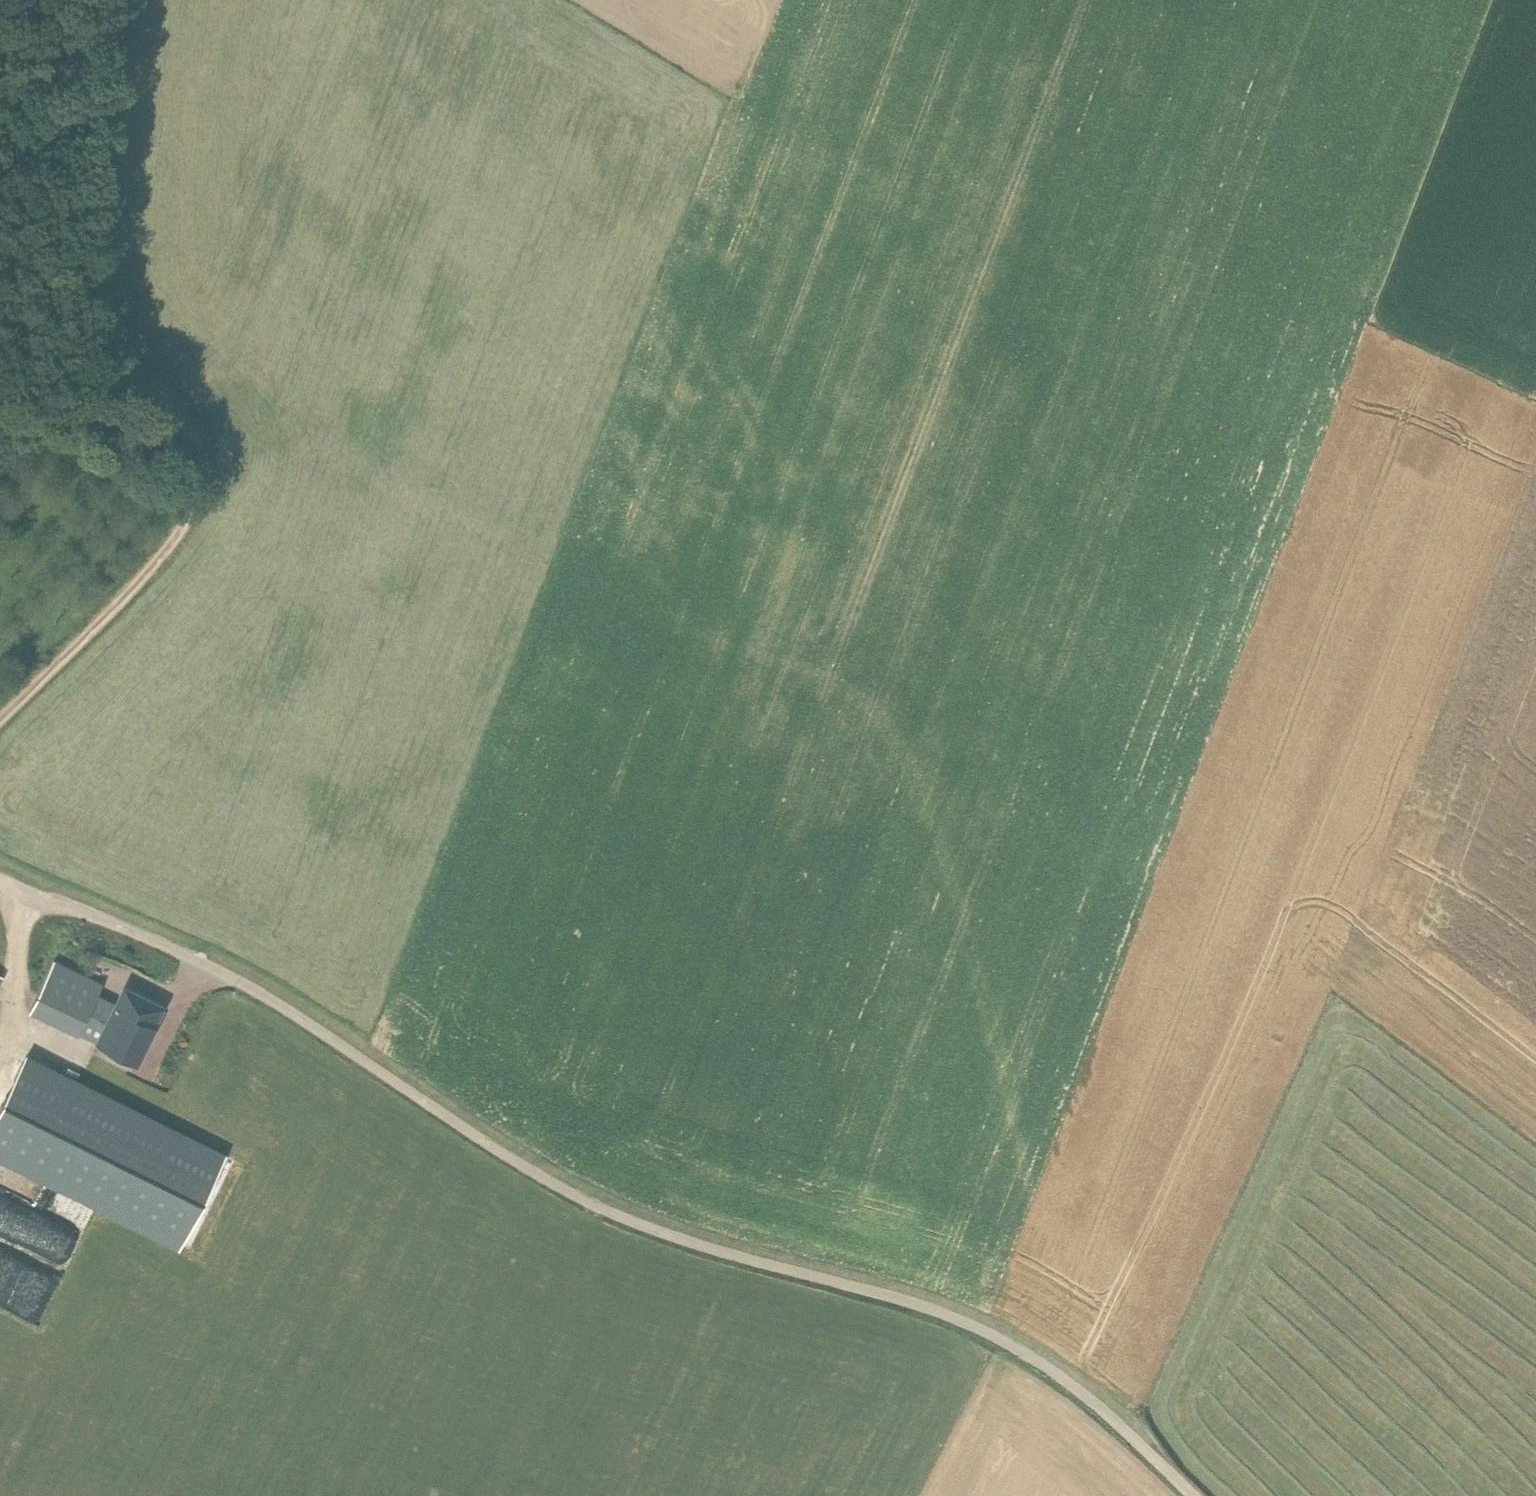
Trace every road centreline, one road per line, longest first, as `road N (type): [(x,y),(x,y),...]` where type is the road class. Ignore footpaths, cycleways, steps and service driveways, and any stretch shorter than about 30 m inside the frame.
road 1 (residential): [(1192,1495),(1093,1403),(985,1332),(610,1212),(501,1153),(237,981),(0,879)]
road 2 (track): [(0,722),(160,560),(192,512),(199,445),(143,377)]
road 3 (track): [(143,377),(111,326),(95,264),(95,197),(123,0)]
road 4 (track): [(0,305),(88,356),(143,377)]

